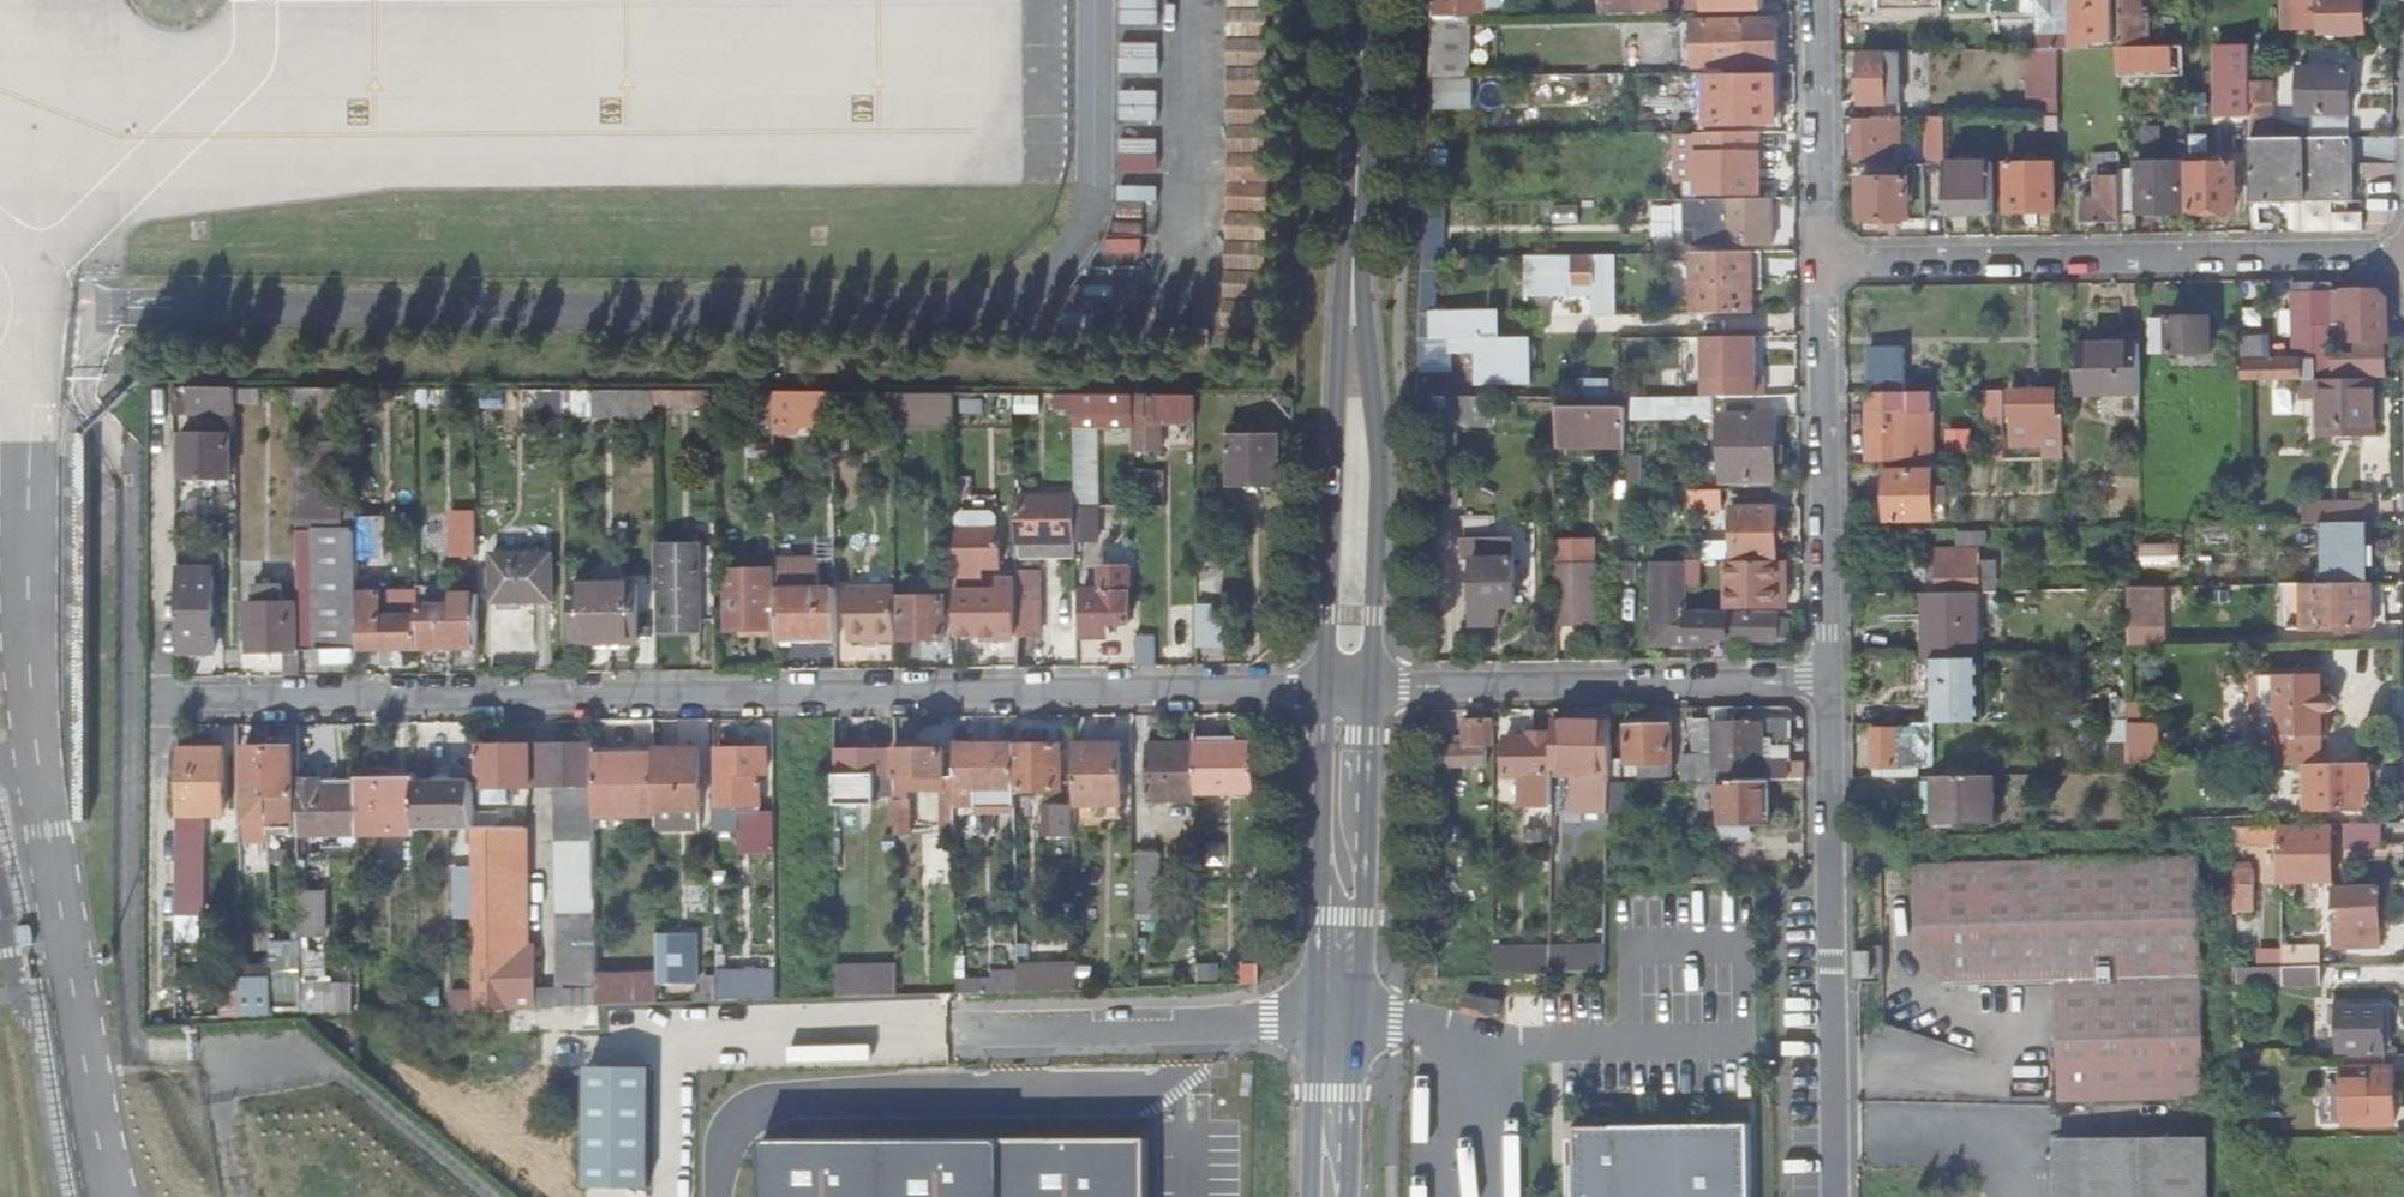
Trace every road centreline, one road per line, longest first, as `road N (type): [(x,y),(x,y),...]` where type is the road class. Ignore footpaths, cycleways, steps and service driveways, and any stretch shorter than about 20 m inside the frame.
road 1 (residential): [(161,698),(1350,690)]
road 2 (residential): [(2403,259),(1818,263)]
road 3 (residential): [(1830,682),(1837,1196)]
road 4 (secondary): [(1329,1196),(1350,690)]
road 5 (residential): [(1830,682),(1350,690)]
road 6 (secondary): [(1350,690),(1372,635),(1383,494),(1353,237)]
road 7 (secondary): [(1353,237),(1340,324),(1337,613),(1350,690)]
road 8 (residential): [(1818,263),(1820,632),(1830,682)]
road 9 (residential): [(1815,0),(1818,263)]
road 10 (secondary): [(1353,237),(1364,0)]

